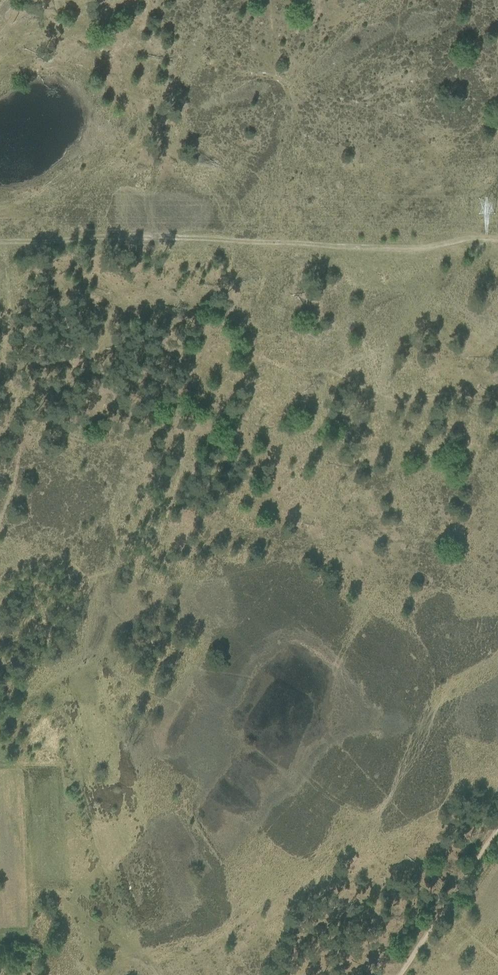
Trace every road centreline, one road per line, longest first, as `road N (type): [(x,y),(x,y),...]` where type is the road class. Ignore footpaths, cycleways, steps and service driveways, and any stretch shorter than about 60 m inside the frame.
road 1 (track): [(497,238),(403,246),(165,236),(0,240)]
road 2 (track): [(397,974),(497,832)]

